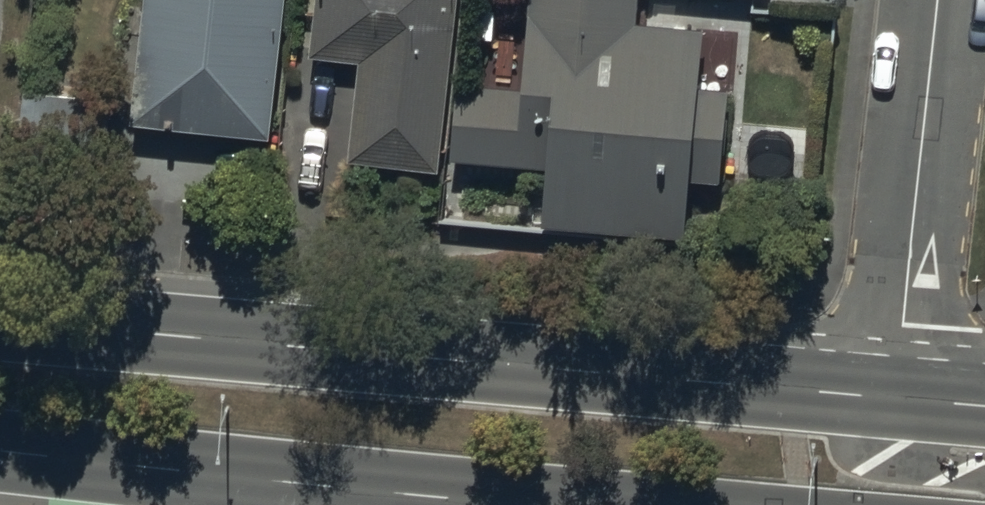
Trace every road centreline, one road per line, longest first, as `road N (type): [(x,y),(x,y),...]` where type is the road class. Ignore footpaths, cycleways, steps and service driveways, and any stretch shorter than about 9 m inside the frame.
road 1 (primary): [(0,320),(895,399)]
road 2 (primary): [(556,504),(0,449)]
road 3 (residential): [(895,399),(937,0)]
road 4 (primary): [(984,478),(911,465),(892,440),(895,399)]

